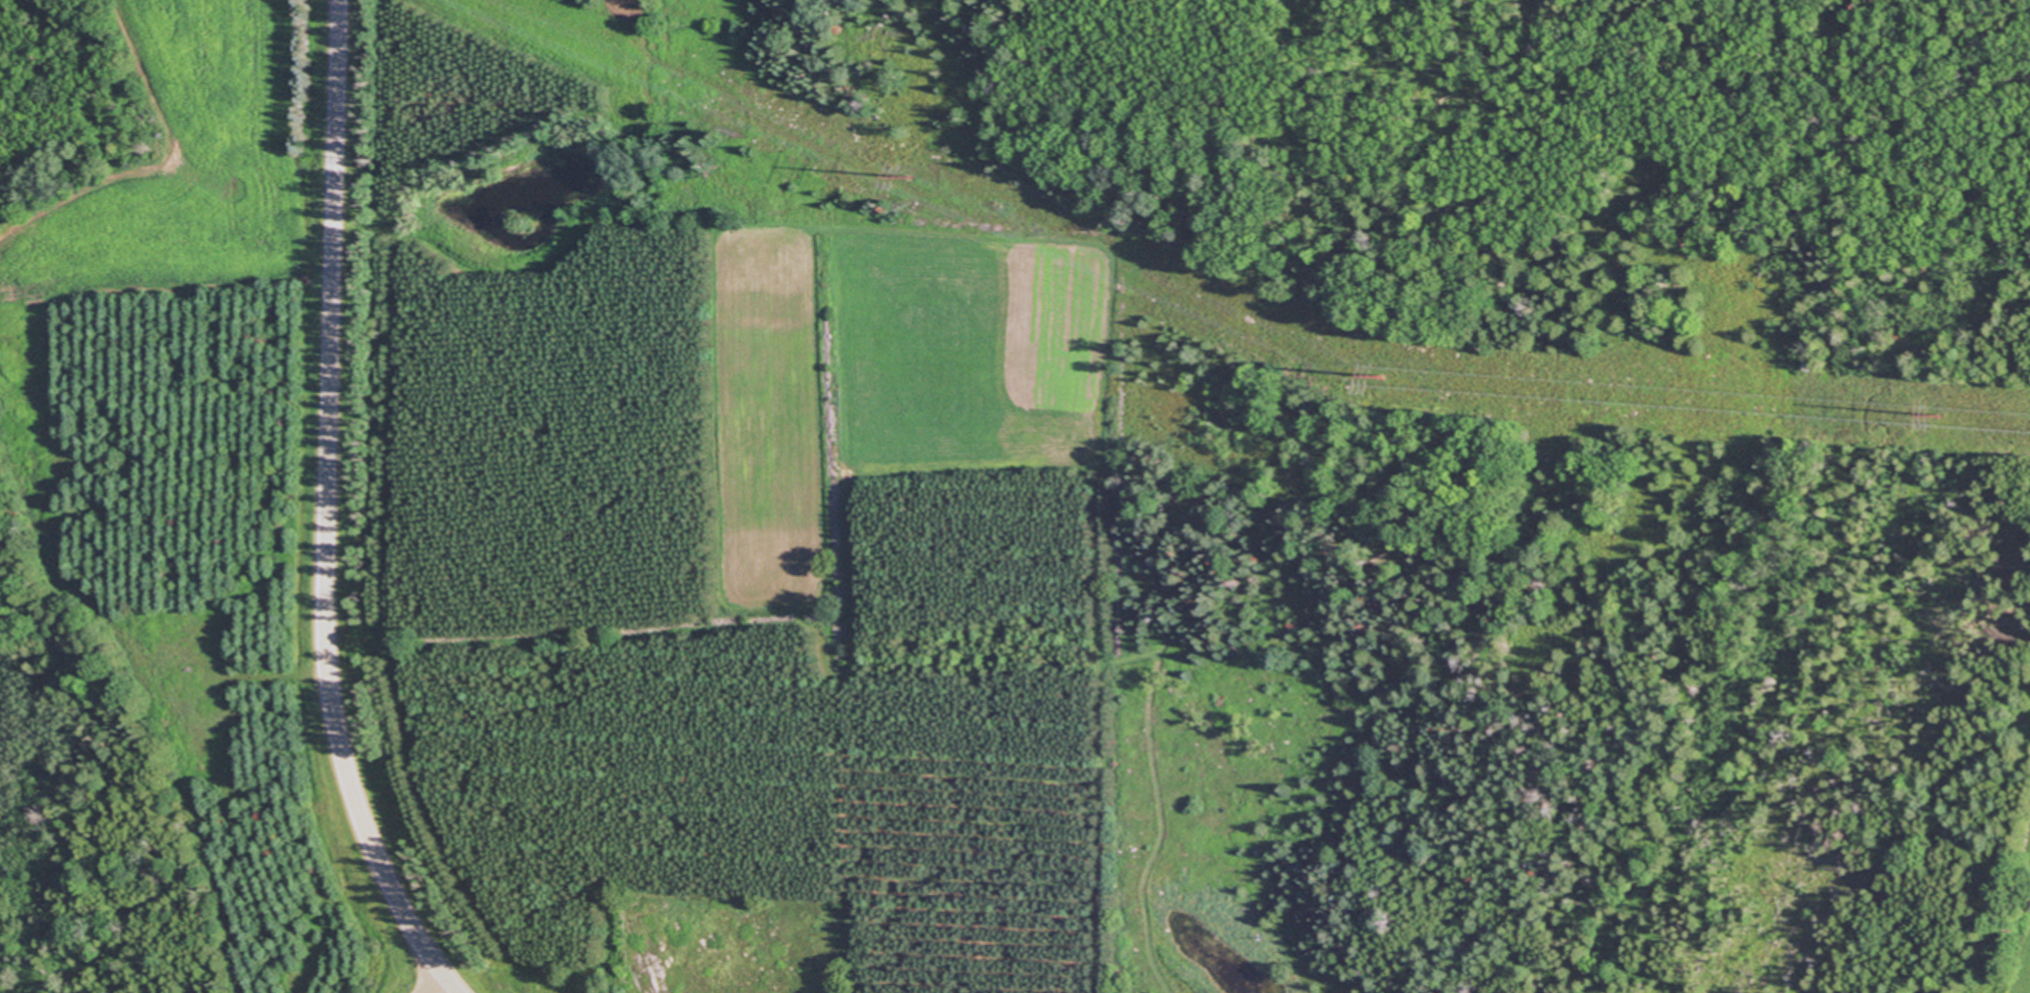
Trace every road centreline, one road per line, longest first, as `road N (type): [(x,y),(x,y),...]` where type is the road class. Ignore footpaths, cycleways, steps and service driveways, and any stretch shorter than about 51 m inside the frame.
road 1 (secondary): [(442,984),(340,757),(324,662),(339,0)]

